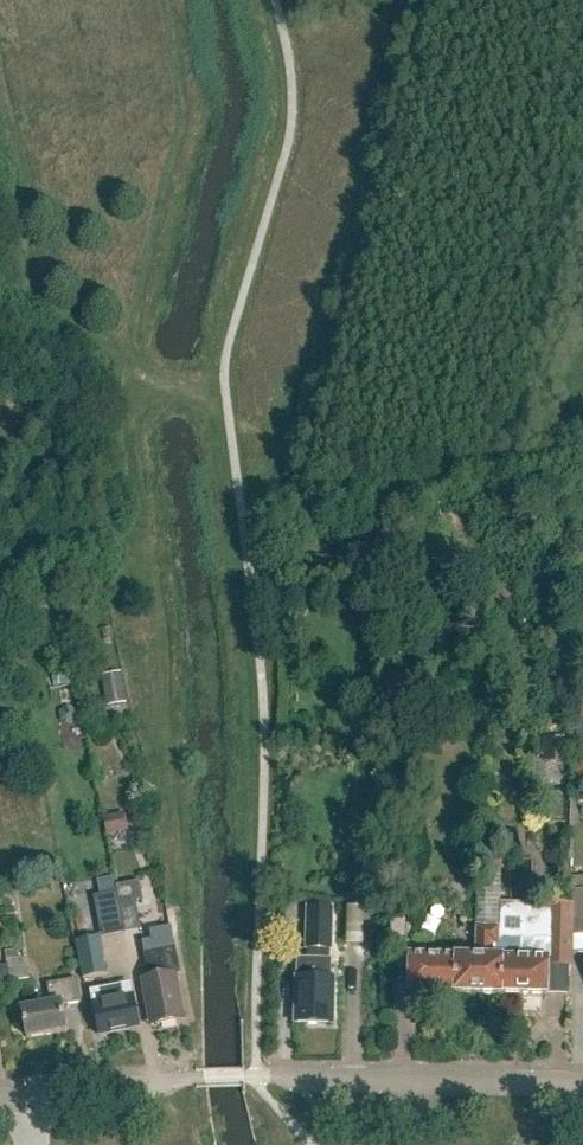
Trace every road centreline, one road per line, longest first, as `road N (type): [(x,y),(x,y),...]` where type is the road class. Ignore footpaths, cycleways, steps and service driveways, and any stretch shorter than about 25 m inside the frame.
road 1 (residential): [(271,1076),(582,1084)]
road 2 (residential): [(22,1098),(204,1078)]

